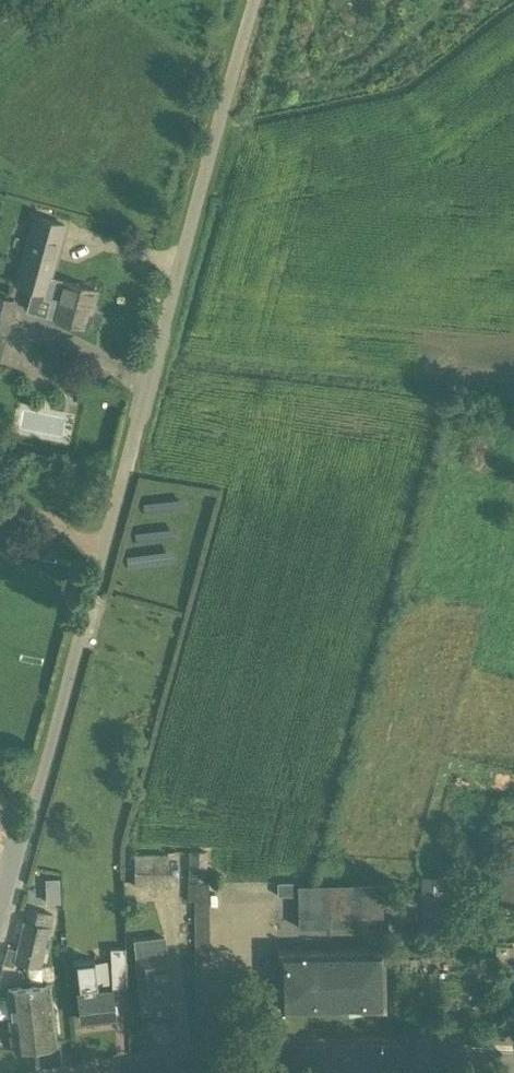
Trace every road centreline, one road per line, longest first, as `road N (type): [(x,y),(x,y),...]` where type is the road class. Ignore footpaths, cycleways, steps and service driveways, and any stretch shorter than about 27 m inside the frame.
road 1 (unclassified): [(0,900),(253,0)]
road 2 (secondary): [(443,1060),(259,1062),(192,1072)]

